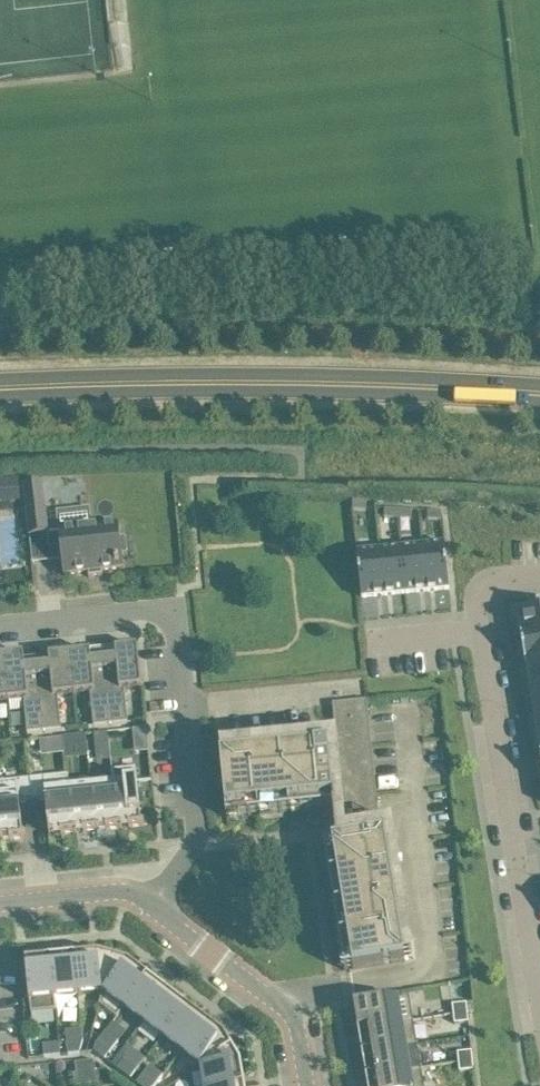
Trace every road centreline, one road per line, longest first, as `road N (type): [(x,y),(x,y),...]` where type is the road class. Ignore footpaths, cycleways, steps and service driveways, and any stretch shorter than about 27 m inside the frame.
road 1 (primary): [(539,393),(323,383),(0,388)]
road 2 (residential): [(0,629),(174,611),(197,836),(152,901)]
road 3 (residential): [(479,626),(539,998)]
road 4 (unclassified): [(152,901),(299,1021),(310,1085)]
road 5 (unclassified): [(0,904),(126,893),(152,901)]

